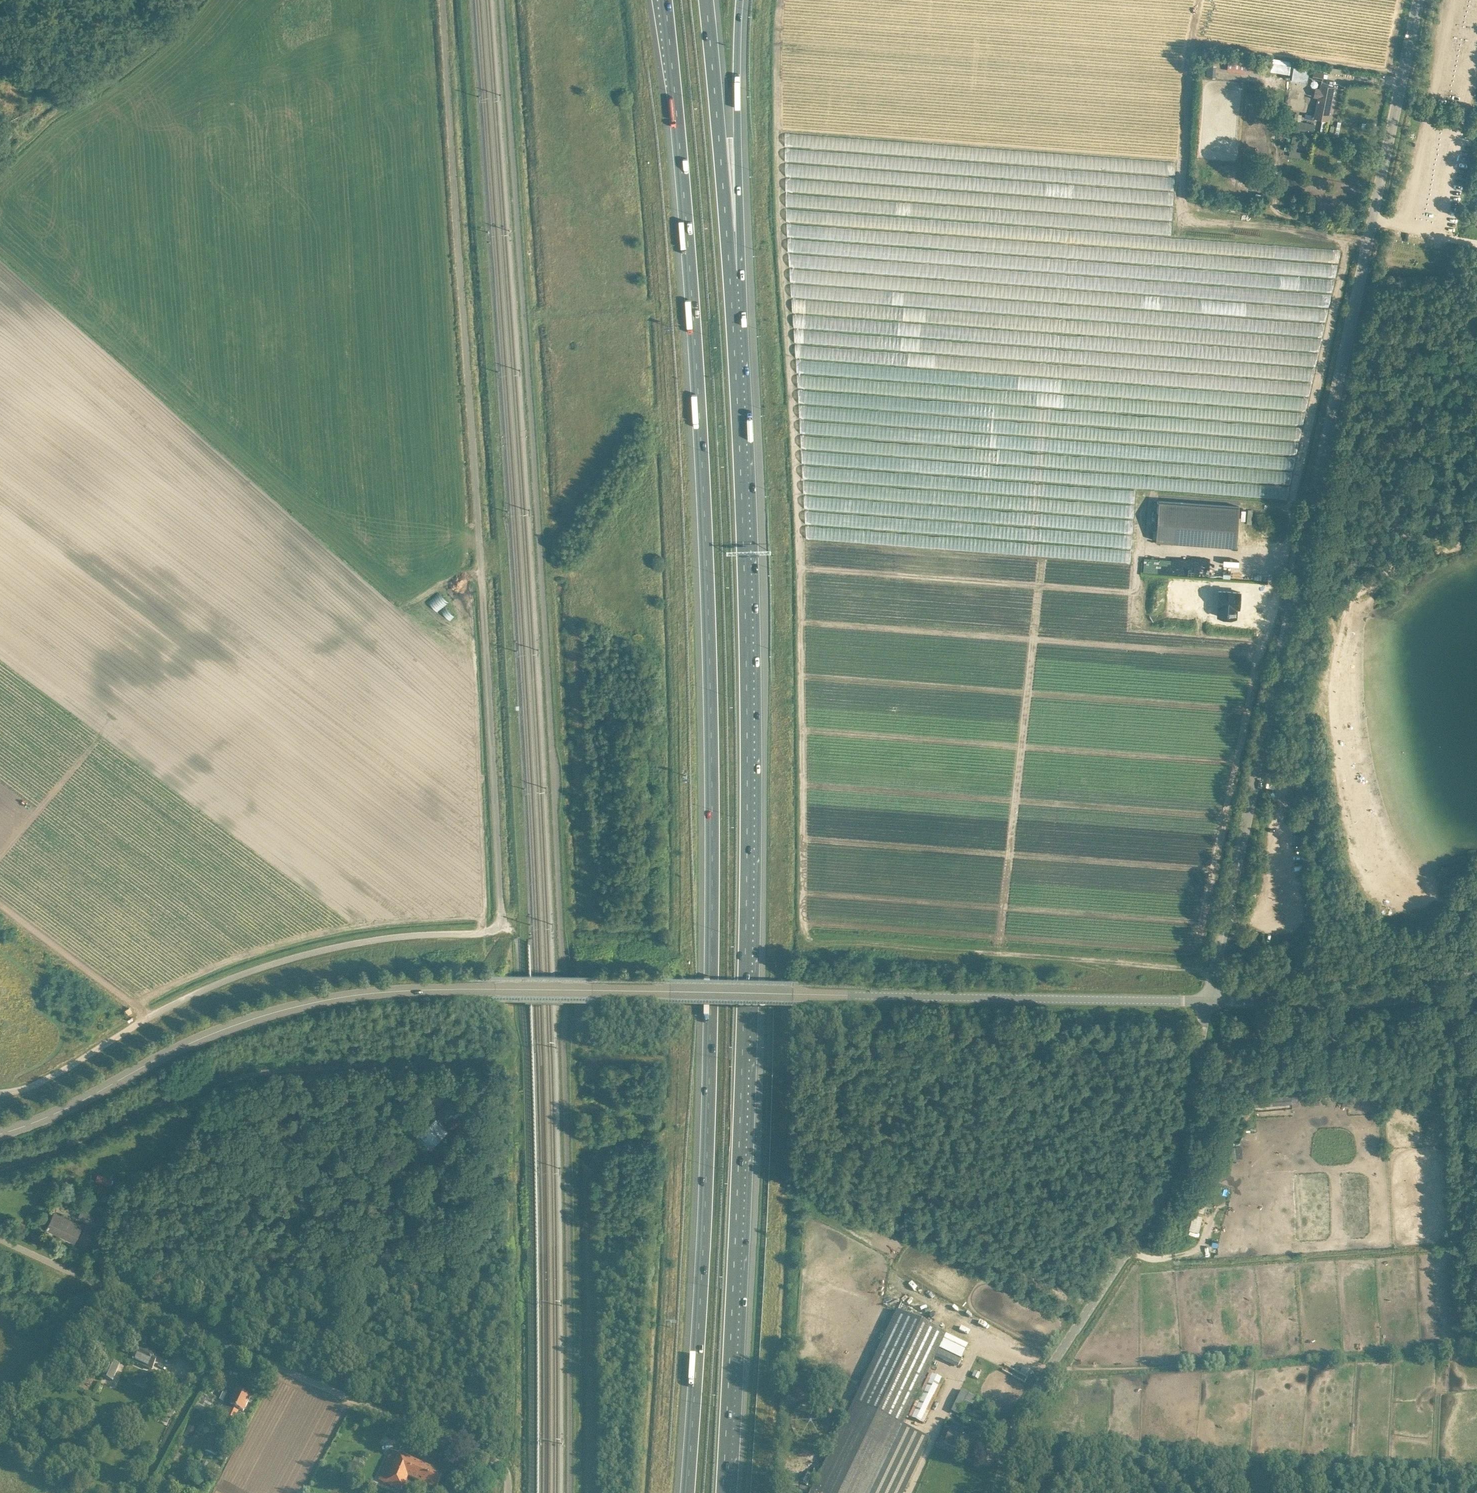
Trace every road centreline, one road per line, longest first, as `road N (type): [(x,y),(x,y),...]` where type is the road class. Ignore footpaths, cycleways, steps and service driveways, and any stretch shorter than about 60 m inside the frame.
road 1 (motorway): [(666,0),(697,369),(712,769),(706,1203),(687,1492)]
road 2 (track): [(0,1094),(27,1091),(215,984),(336,948),(494,933),(498,924),(441,0)]
road 3 (motorway): [(722,1492),(747,880),(745,566),(731,279)]
road 4 (unclassified): [(1208,1001),(1418,0)]
road 5 (unclassified): [(0,1133),(211,1033),(337,998),(440,989),(799,994)]
road 6 (unclassified): [(512,1492),(506,1459),(0,1231)]
road 7 (unclassified): [(996,1492),(1020,1418),(1159,1198),(1208,1001)]
road 8 (unclassified): [(1208,1001),(799,994)]
road 9 (track): [(802,1056),(1200,1043)]
road 10 (motorway): [(731,279),(707,0)]
road 11 (motorway): [(731,279),(740,217),(741,0)]
road 12 (unclassified): [(1476,989),(1353,1002),(1208,1001)]

